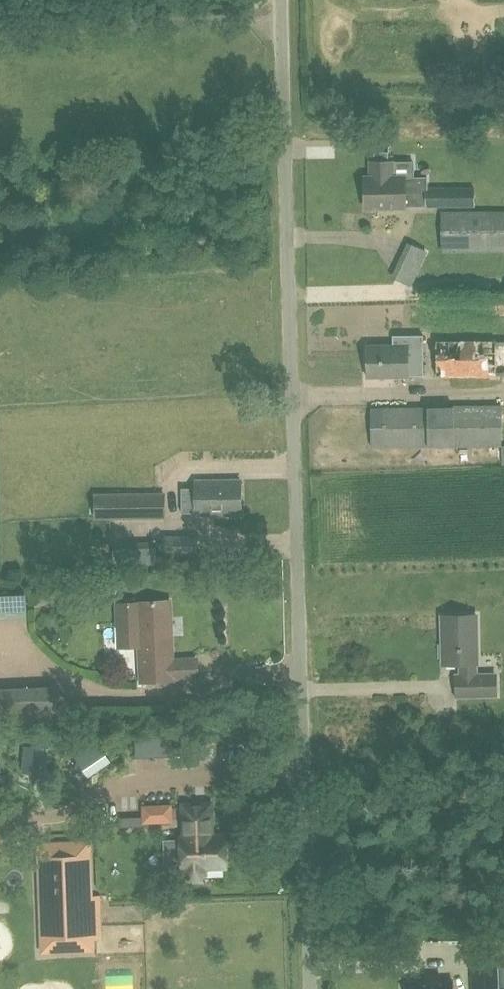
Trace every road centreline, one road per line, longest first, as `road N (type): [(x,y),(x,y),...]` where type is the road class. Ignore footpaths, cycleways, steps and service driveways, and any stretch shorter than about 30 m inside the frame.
road 1 (unclassified): [(312,988),(282,0)]

